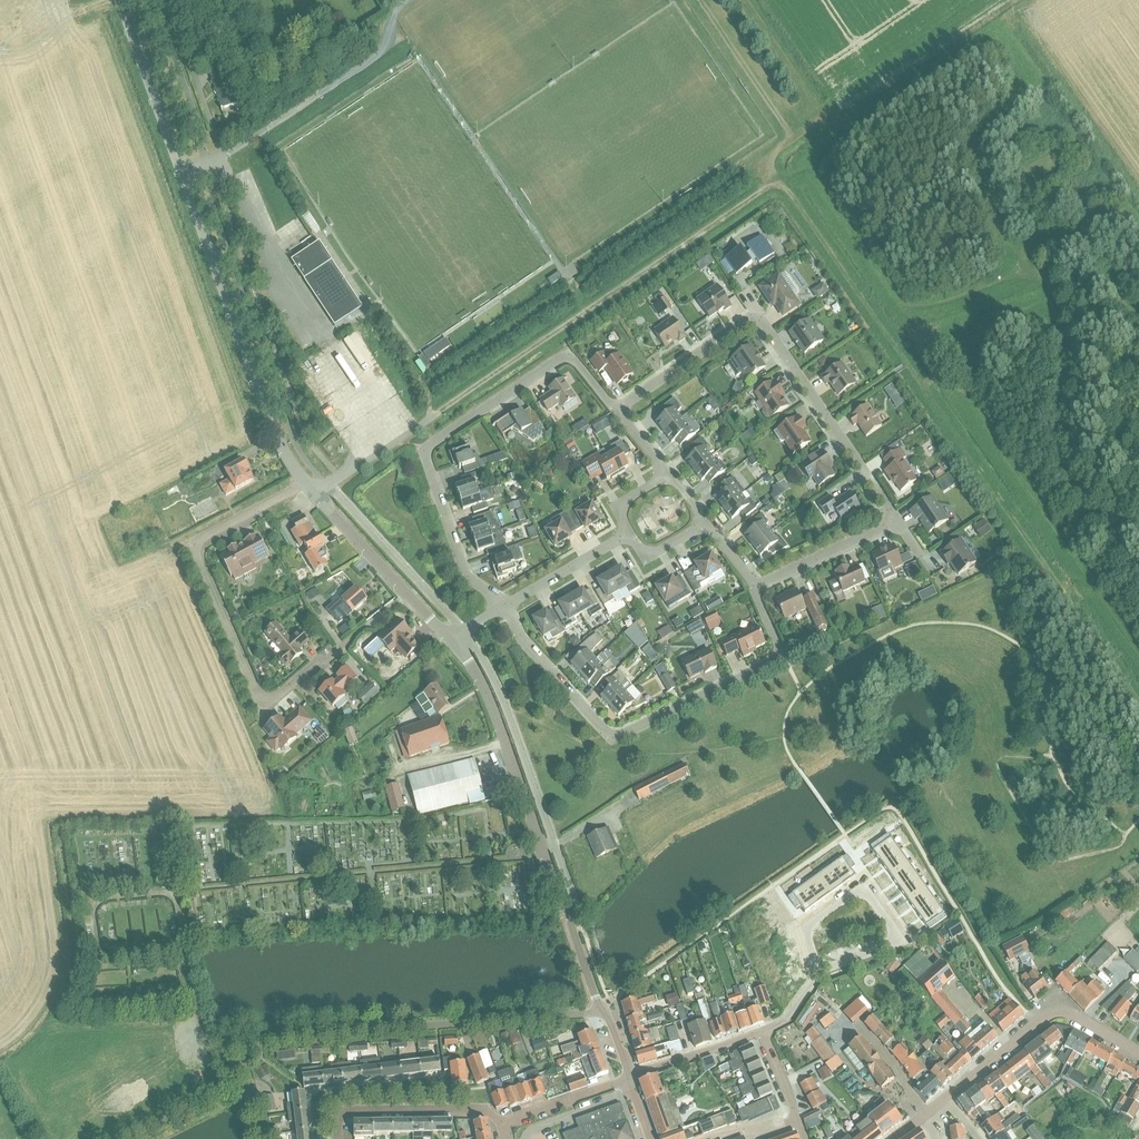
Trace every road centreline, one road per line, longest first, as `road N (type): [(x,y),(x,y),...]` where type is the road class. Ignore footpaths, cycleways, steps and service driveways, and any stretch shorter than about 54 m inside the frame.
road 1 (track): [(1138,703),(781,186),(767,187),(441,411)]
road 2 (tertiary): [(305,483),(277,442),(122,0)]
road 3 (tertiary): [(628,1079),(483,684),(452,638)]
road 4 (residential): [(503,609),(573,697),(618,735),(783,656),(755,587)]
road 5 (residential): [(503,609),(462,568),(424,450),(558,360),(574,360),(617,413)]
road 6 (residential): [(357,635),(275,699),(258,696),(191,543),(305,483)]
road 7 (residential): [(897,523),(757,316)]
road 8 (residential): [(1138,1055),(1071,1014),(1052,1013),(939,1100)]
road 9 (tertiary): [(452,638),(315,495)]
road 10 (residential): [(337,1138),(338,1119),(349,1111),(476,1109),(500,1123)]
road 11 (residential): [(617,413),(757,316)]
road 12 (residential): [(819,967),(807,929),(858,891),(868,894),(894,938)]
road 13 (residential): [(897,523),(755,587)]
road 14 (unclassified): [(441,411),(315,495)]
road 15 (residential): [(503,609),(628,535)]
road 16 (residential): [(628,1079),(761,1033)]
road 17 (residential): [(500,1123),(628,1079)]

